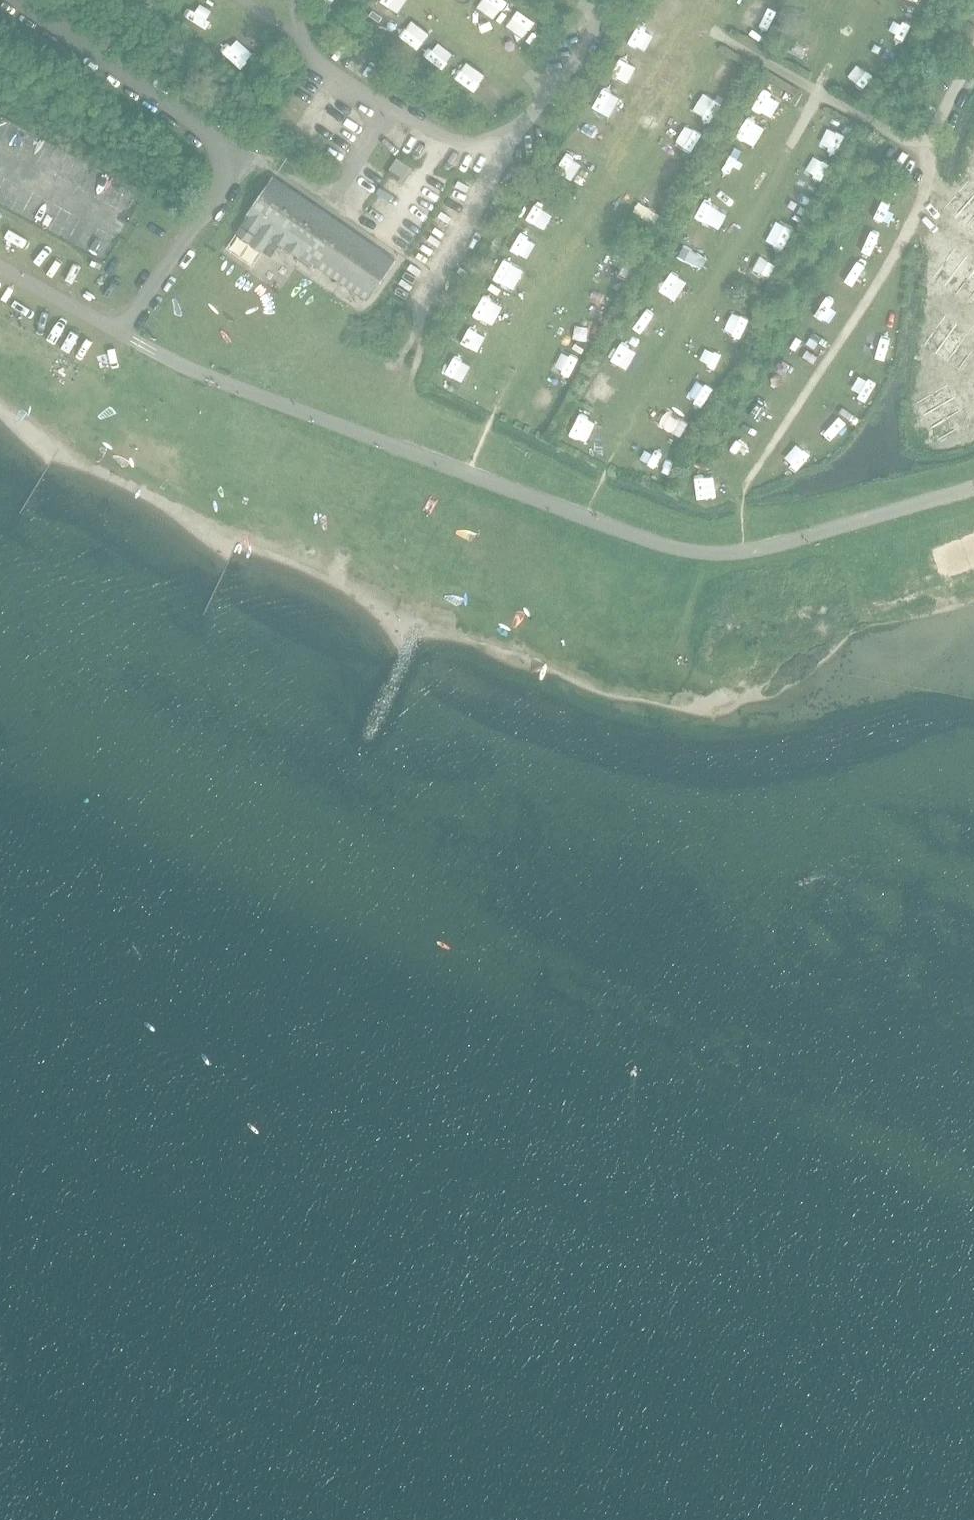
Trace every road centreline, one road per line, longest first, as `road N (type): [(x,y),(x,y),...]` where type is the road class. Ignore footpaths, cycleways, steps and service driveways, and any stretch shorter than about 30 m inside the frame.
road 1 (unclassified): [(0,264),(120,328)]

